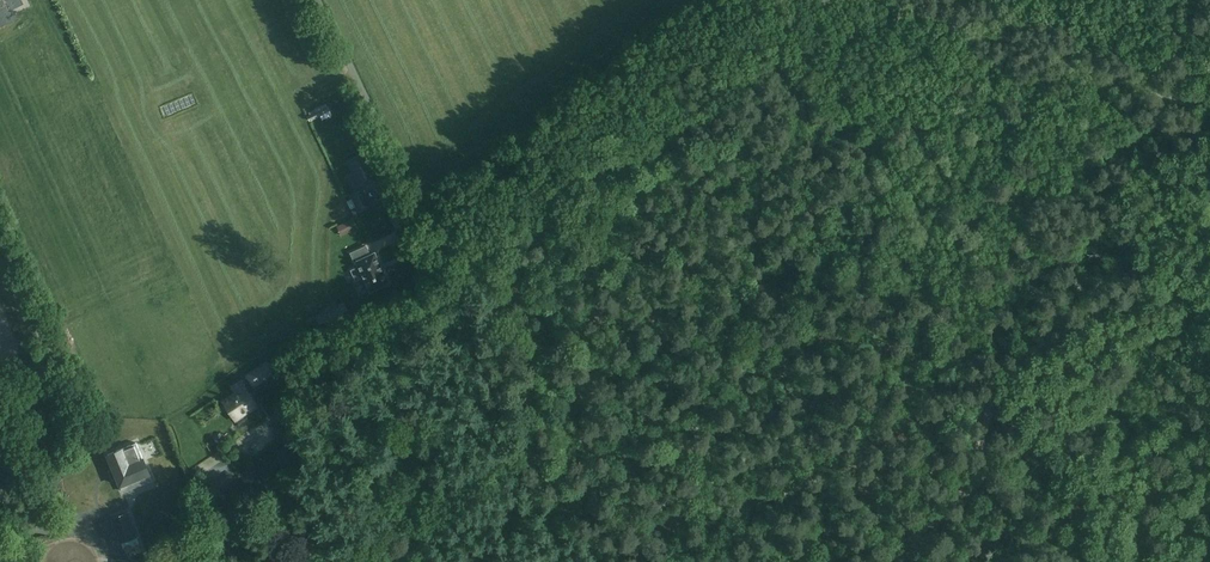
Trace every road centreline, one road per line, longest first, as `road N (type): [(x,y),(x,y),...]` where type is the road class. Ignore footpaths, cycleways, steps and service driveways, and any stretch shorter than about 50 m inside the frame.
road 1 (track): [(1209,34),(1037,115),(955,177),(864,188),(722,256),(646,246),(488,267),(192,472),(175,561)]
road 2 (track): [(717,561),(842,553),(929,515),(975,464),(995,393),(1019,360),(1144,293),(1209,222)]
road 3 (unclassified): [(17,561),(67,419),(57,368),(0,236)]
road 4 (track): [(653,561),(642,494),(545,320),(488,267)]
road 5 (unclassified): [(488,267),(422,214),(319,0)]

